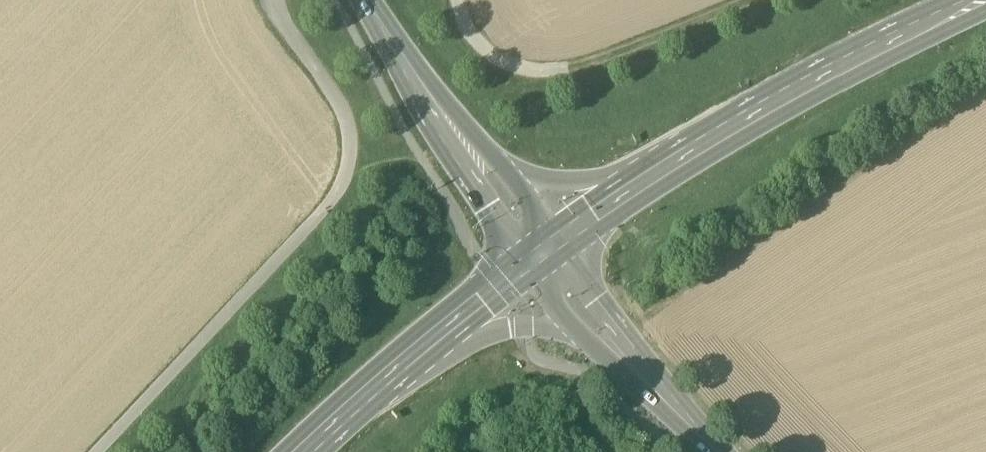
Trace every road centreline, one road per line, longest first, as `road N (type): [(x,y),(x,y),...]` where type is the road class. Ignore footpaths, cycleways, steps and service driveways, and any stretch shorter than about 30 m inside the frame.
road 1 (track): [(99,451),(344,182),(349,150),(341,109),(271,0)]
road 2 (track): [(457,0),(481,46),(505,63),(562,71),(745,0)]
road 3 (primary): [(721,135),(980,0)]
road 4 (primary): [(721,135),(573,183),(521,176),(470,149)]
road 5 (primary): [(376,387),(461,341),(504,329),(604,338)]
road 6 (primary): [(376,387),(544,252)]
road 7 (primary): [(544,252),(721,135)]
road 8 (secondary): [(470,149),(366,0)]
road 9 (tertiary): [(716,451),(604,338)]
road 10 (secondary): [(544,252),(470,149)]

